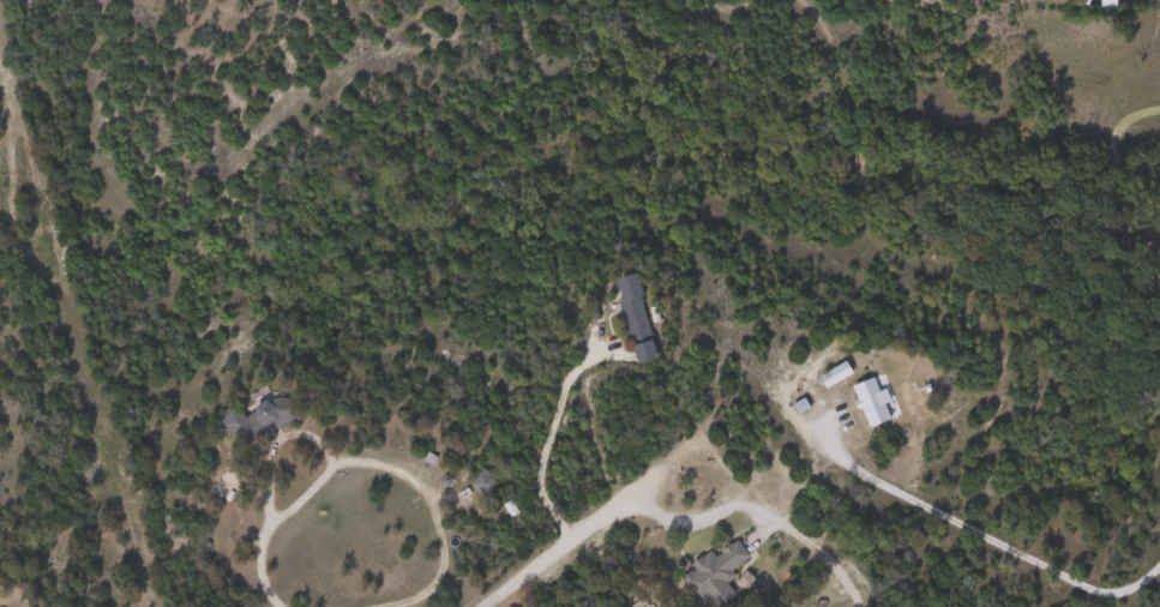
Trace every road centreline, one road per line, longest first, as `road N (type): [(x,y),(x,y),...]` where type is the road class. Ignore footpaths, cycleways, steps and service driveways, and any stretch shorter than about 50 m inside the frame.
road 1 (residential): [(1159,552),(1118,593),(1093,596),(845,470),(807,426)]
road 2 (residential): [(487,606),(644,483)]

